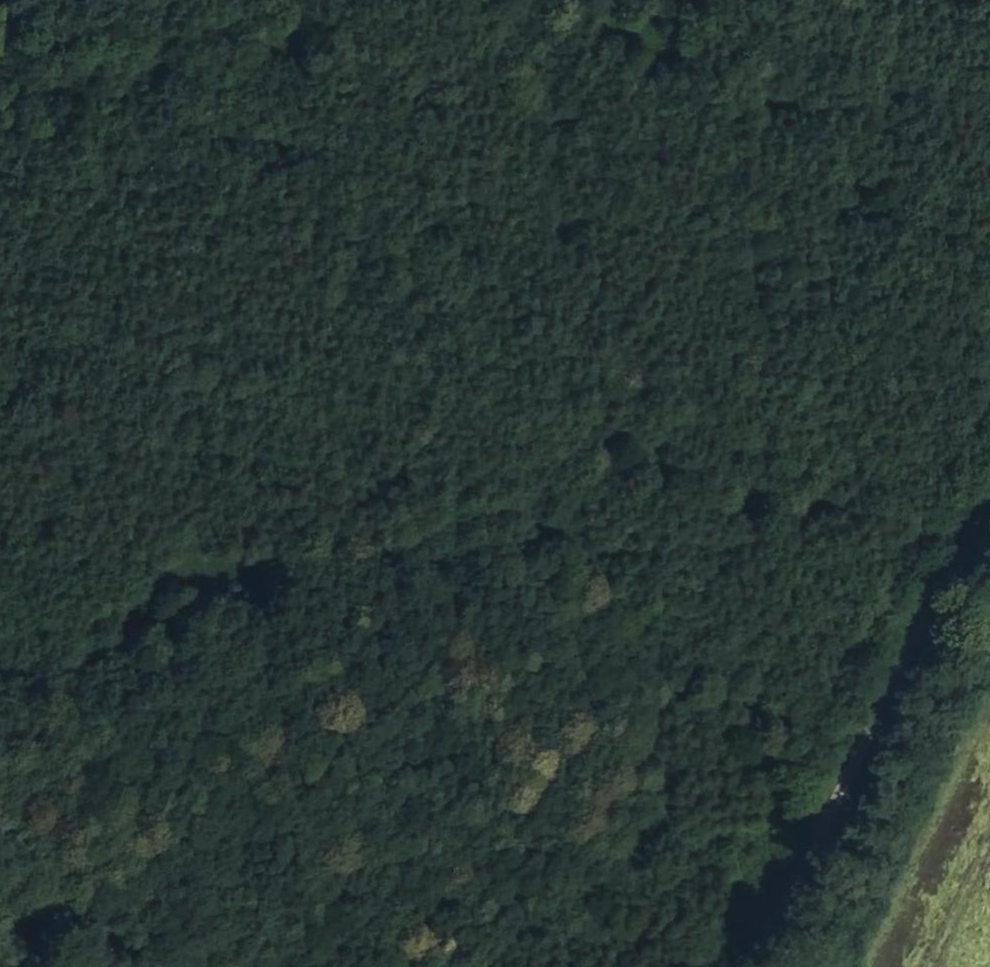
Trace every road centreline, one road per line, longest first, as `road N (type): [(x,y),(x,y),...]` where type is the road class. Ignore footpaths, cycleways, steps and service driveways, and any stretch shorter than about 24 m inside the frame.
road 1 (track): [(989,511),(748,966)]

